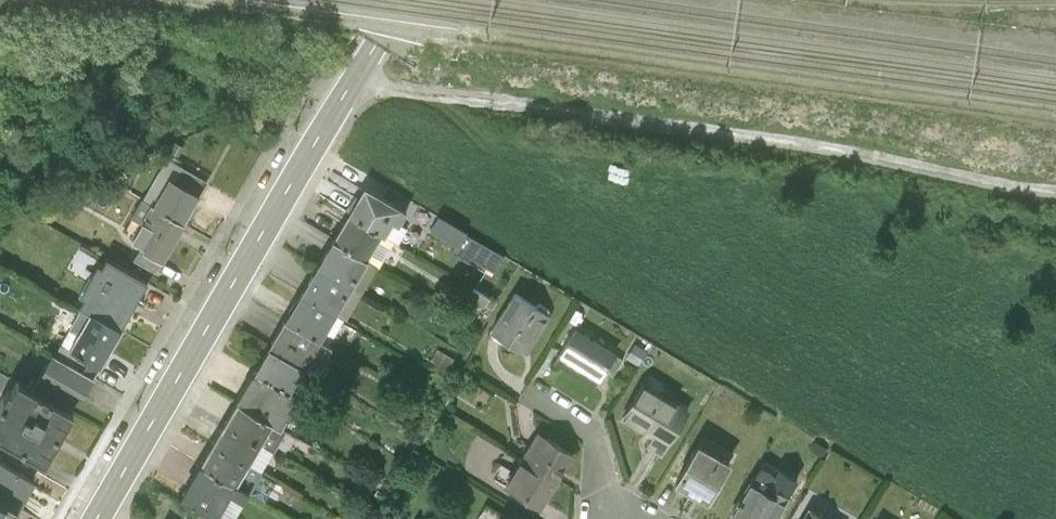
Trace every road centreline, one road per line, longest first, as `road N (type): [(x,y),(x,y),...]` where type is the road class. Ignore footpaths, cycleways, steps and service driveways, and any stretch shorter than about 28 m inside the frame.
road 1 (track): [(350,88),(645,120),(847,153),(983,187),(1055,193)]
road 2 (secondary): [(100,518),(408,0)]
road 3 (residential): [(612,518),(589,429),(530,394)]

